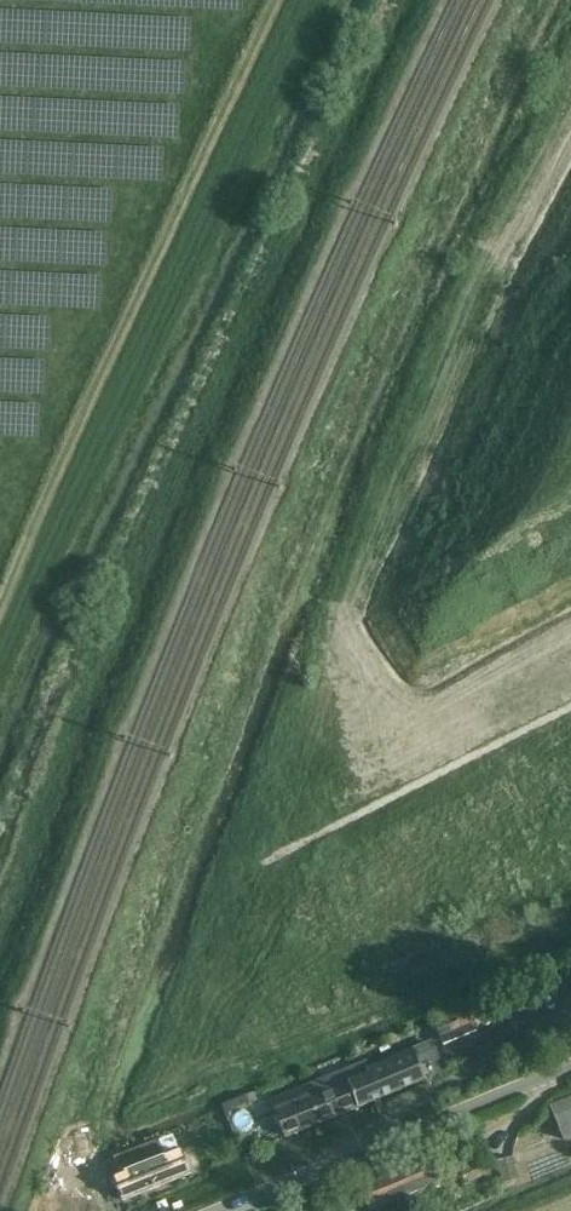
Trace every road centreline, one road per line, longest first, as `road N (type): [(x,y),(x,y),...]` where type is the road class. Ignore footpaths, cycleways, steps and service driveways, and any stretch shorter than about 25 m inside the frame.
road 1 (unclassified): [(216,1210),(570,1064)]

